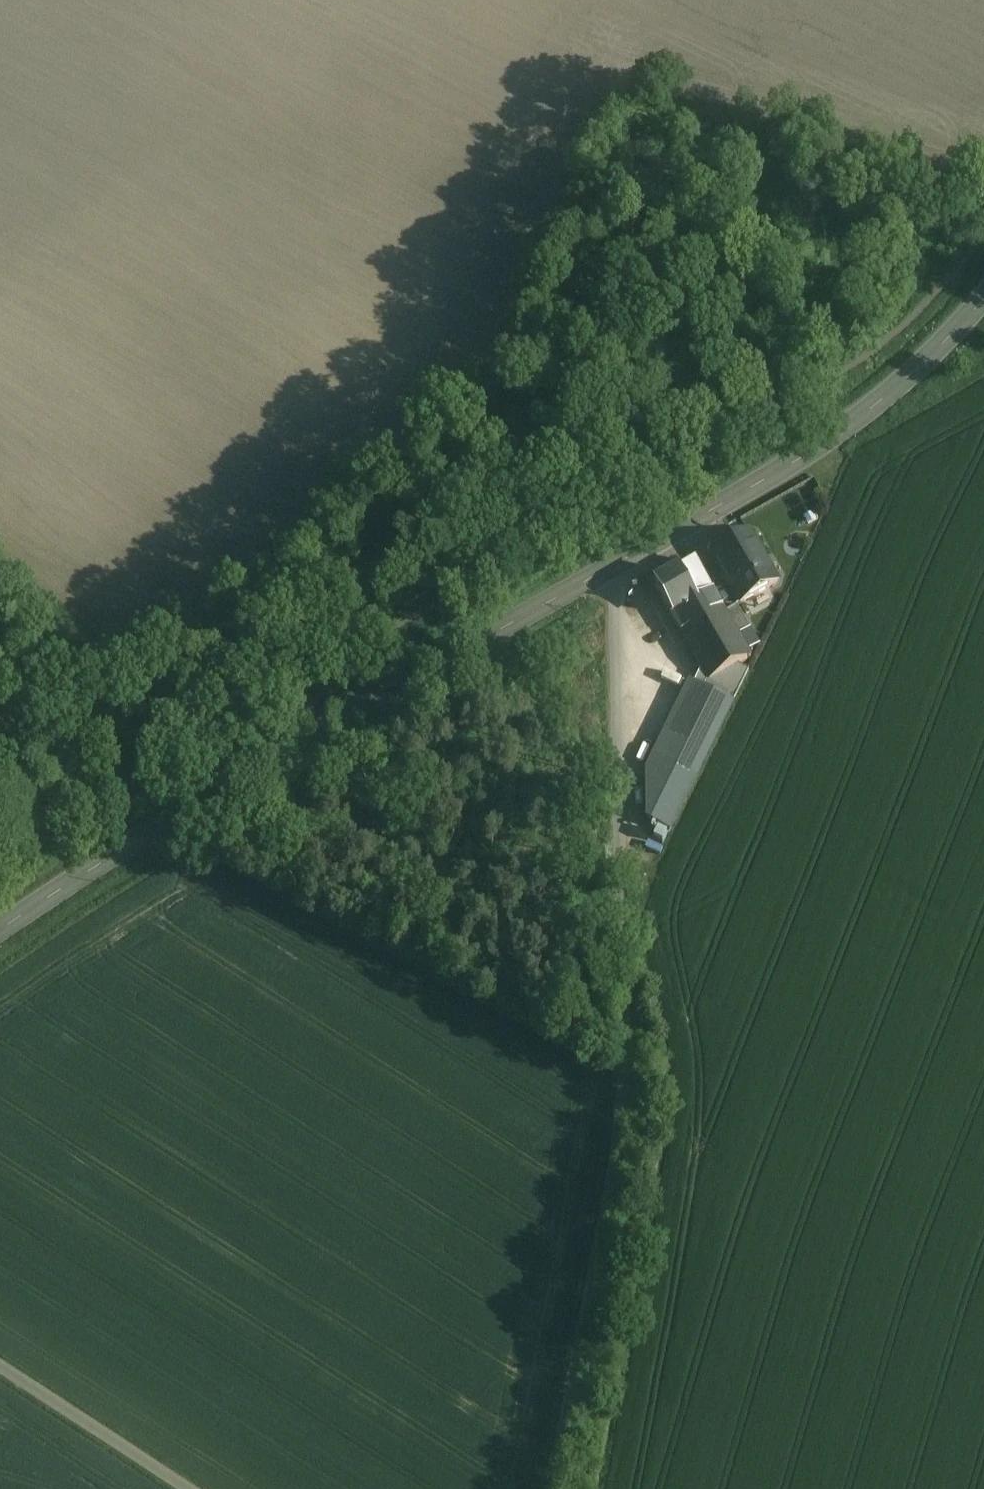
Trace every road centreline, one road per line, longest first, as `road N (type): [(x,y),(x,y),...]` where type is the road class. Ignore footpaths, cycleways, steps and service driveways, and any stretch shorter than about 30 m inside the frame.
road 1 (unclassified): [(605,569),(626,1051),(621,1122),(553,1488)]
road 2 (tertiary): [(605,569),(0,930)]
road 3 (tertiary): [(983,295),(915,368),(812,450),(605,569)]
road 4 (unclassified): [(0,1365),(188,1488)]

